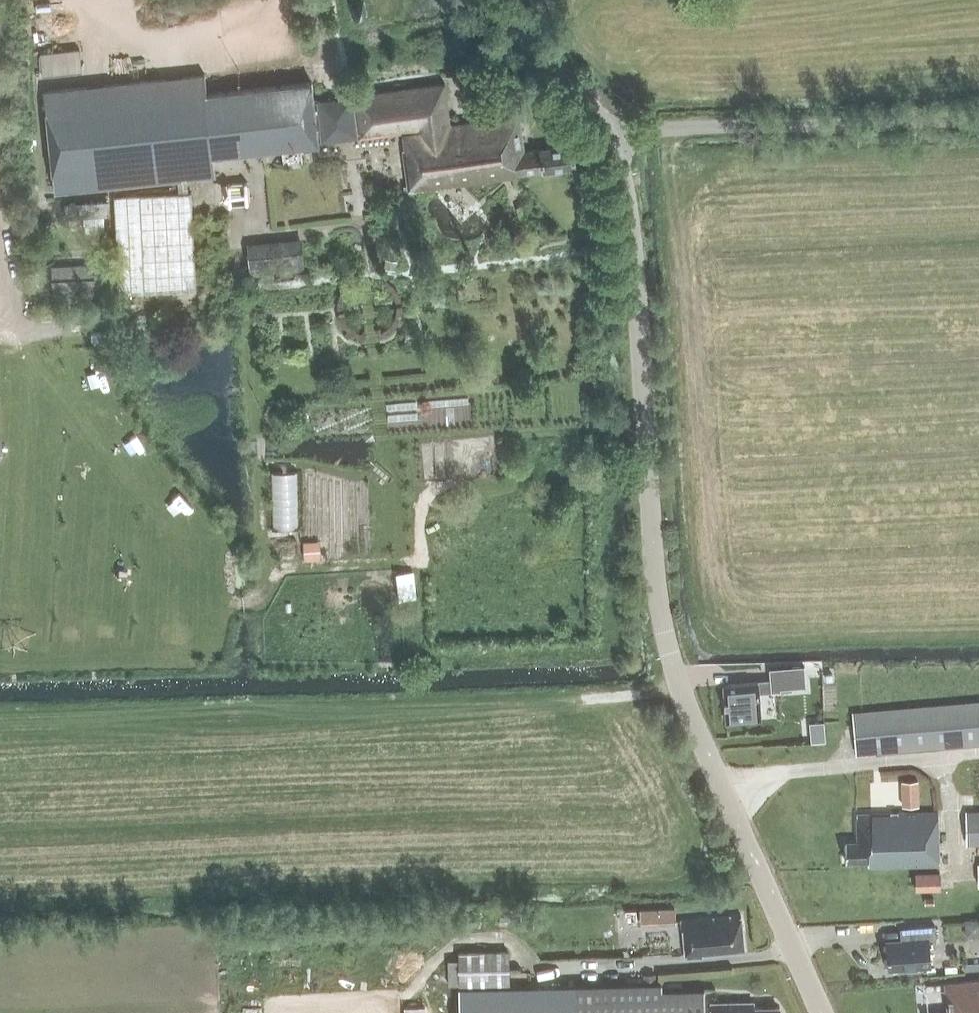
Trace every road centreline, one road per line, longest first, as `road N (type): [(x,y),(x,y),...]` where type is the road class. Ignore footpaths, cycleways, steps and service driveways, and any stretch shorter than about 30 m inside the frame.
road 1 (unclassified): [(822,1012),(688,711),(667,643),(614,142)]
road 2 (unclassified): [(614,142),(657,127),(978,119)]
road 3 (unclassified): [(614,142),(496,0)]

